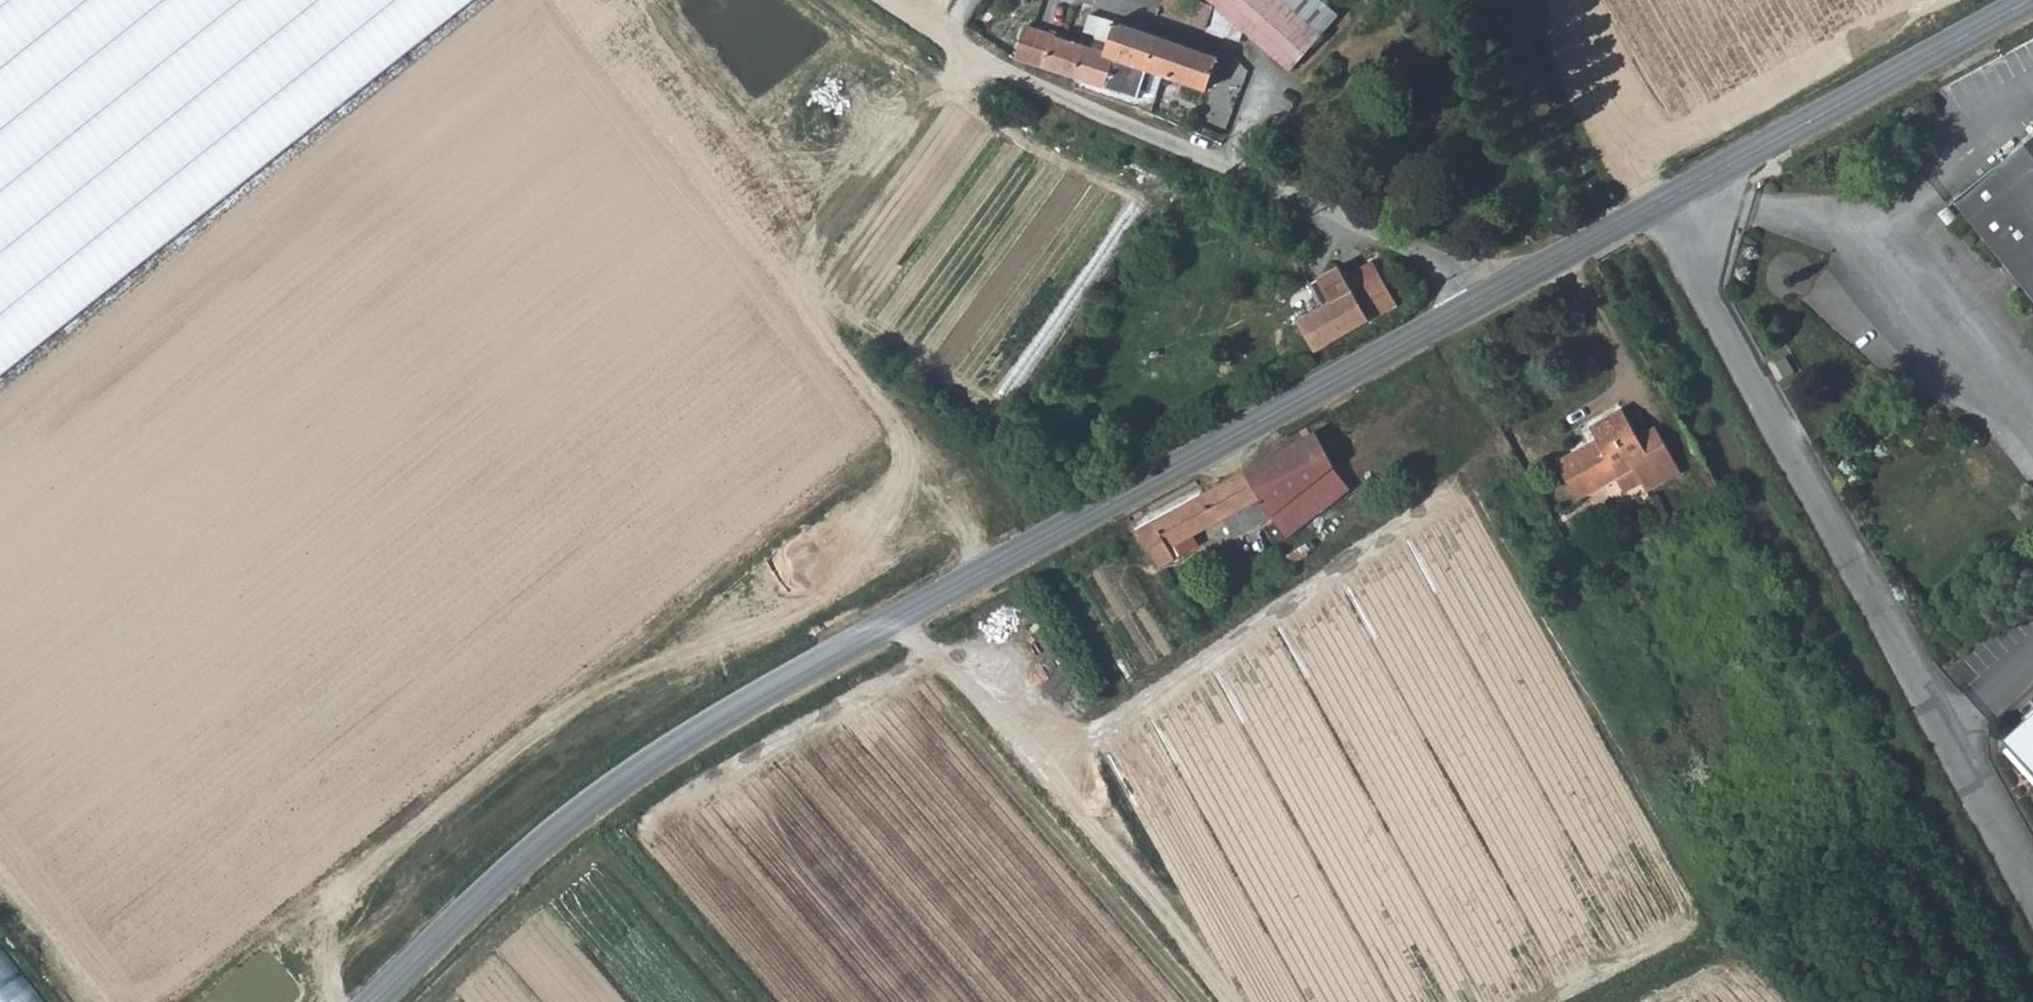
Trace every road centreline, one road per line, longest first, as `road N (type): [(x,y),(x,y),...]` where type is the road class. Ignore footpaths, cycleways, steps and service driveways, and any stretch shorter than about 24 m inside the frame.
road 1 (secondary): [(372,1001),(487,889),(587,806),(704,727),(1485,299)]
road 2 (unclassified): [(1485,299),(1469,279),(957,54),(878,0)]
road 3 (secondary): [(1485,299),(2023,0)]

